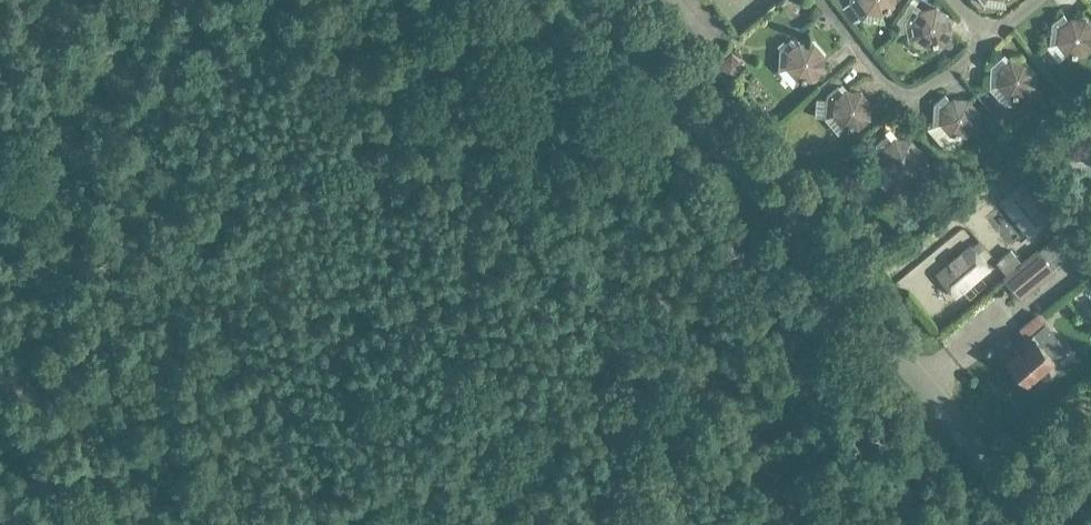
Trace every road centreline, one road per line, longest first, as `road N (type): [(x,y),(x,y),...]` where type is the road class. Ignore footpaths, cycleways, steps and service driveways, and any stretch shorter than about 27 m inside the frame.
road 1 (unclassified): [(1035,524),(596,0)]

